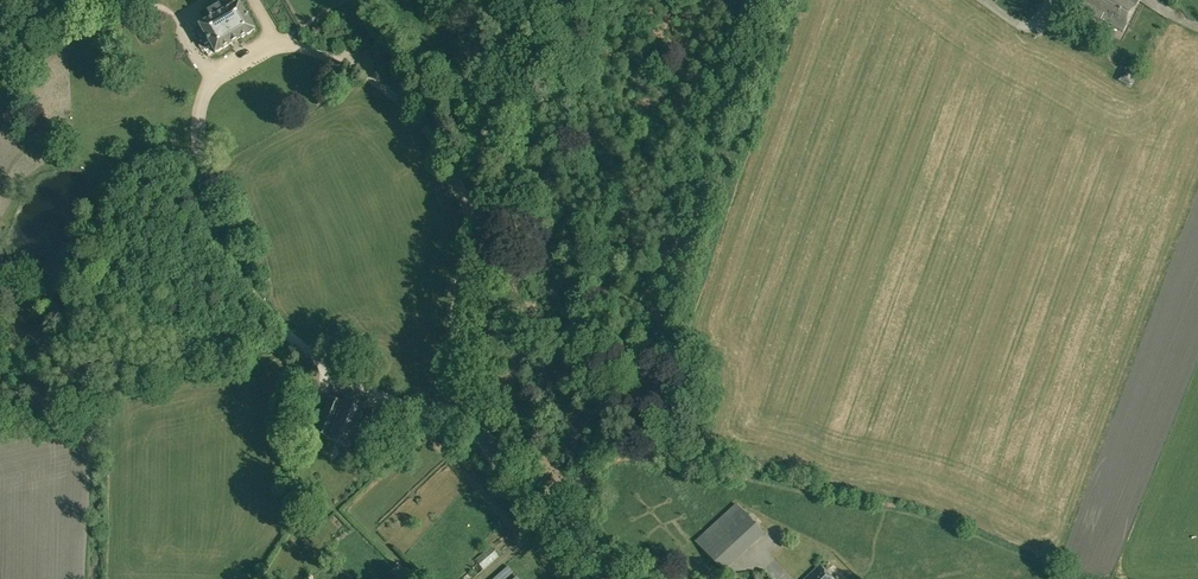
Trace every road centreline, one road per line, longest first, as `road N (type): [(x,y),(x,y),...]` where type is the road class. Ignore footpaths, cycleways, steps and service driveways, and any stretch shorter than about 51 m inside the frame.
road 1 (track): [(479,250),(455,175),(424,120),(375,76),(274,44),(214,81),(200,160),(207,211),(226,260),(291,336)]
road 2 (tertiary): [(614,578),(510,469),(476,412),(469,380),(493,151),(524,0)]
road 3 (track): [(291,336),(347,377),(490,440)]

